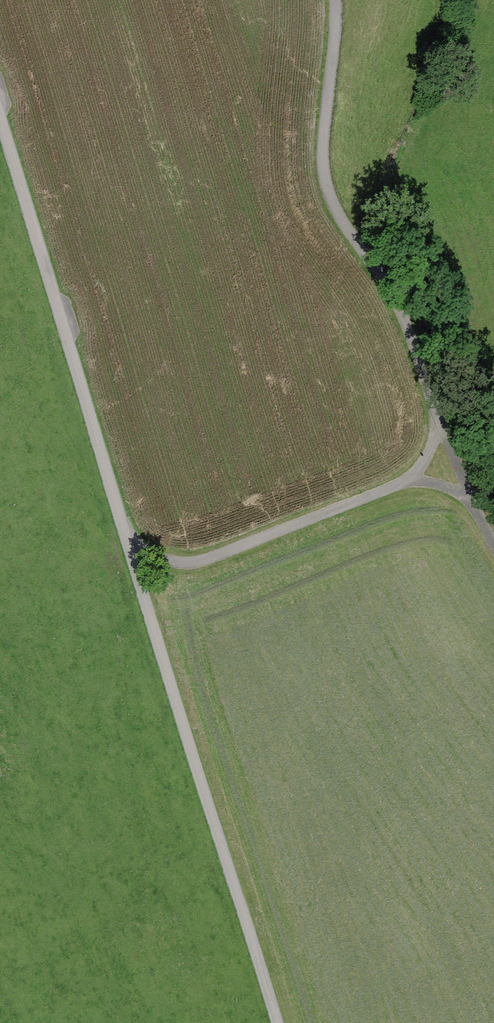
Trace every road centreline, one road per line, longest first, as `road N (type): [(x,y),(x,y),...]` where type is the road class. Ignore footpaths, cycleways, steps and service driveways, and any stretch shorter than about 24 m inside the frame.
road 1 (unclassified): [(0,101),(277,1022)]
road 2 (track): [(129,542),(199,564),(414,478),(435,451),(440,414),(411,318),(336,197),(324,152),(342,0)]

